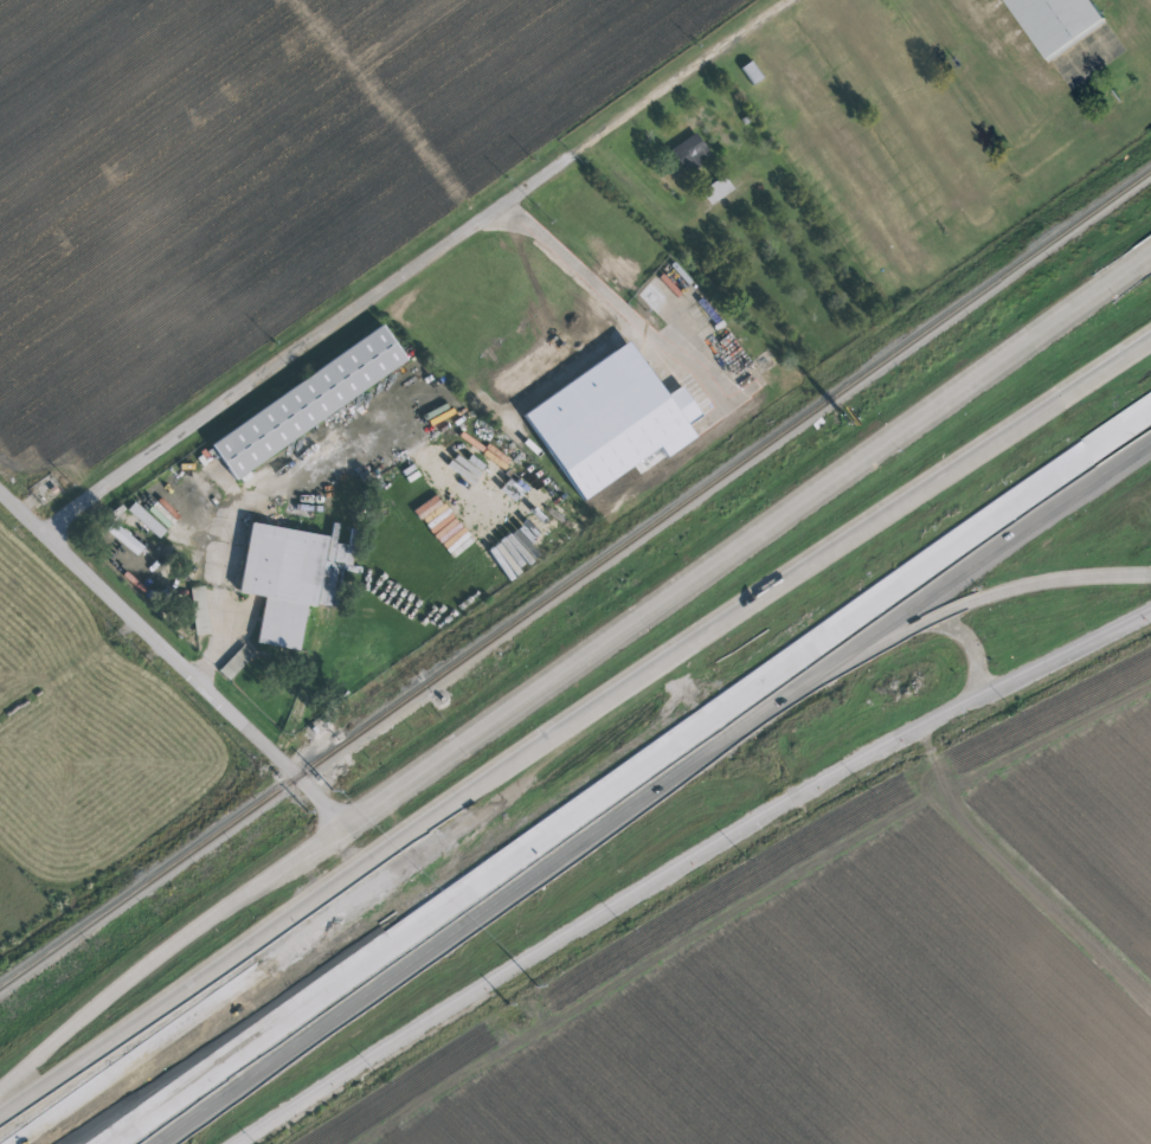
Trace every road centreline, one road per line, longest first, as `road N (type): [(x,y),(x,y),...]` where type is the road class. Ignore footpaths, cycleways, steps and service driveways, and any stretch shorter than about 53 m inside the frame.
road 1 (motorway): [(1150,322),(911,486),(1,1143)]
road 2 (tertiary): [(232,1143),(456,995),(969,701),(1150,614)]
road 3 (motorway): [(315,1000),(1150,407)]
road 4 (tertiary): [(1150,256),(342,825)]
road 5 (residential): [(789,0),(44,532)]
road 6 (motorway): [(480,882),(716,734),(906,638),(1150,563)]
road 7 (residential): [(0,489),(342,825)]
road 8 (trunk): [(342,825),(0,1086)]
road 9 (motorway): [(111,1143),(315,1000)]

